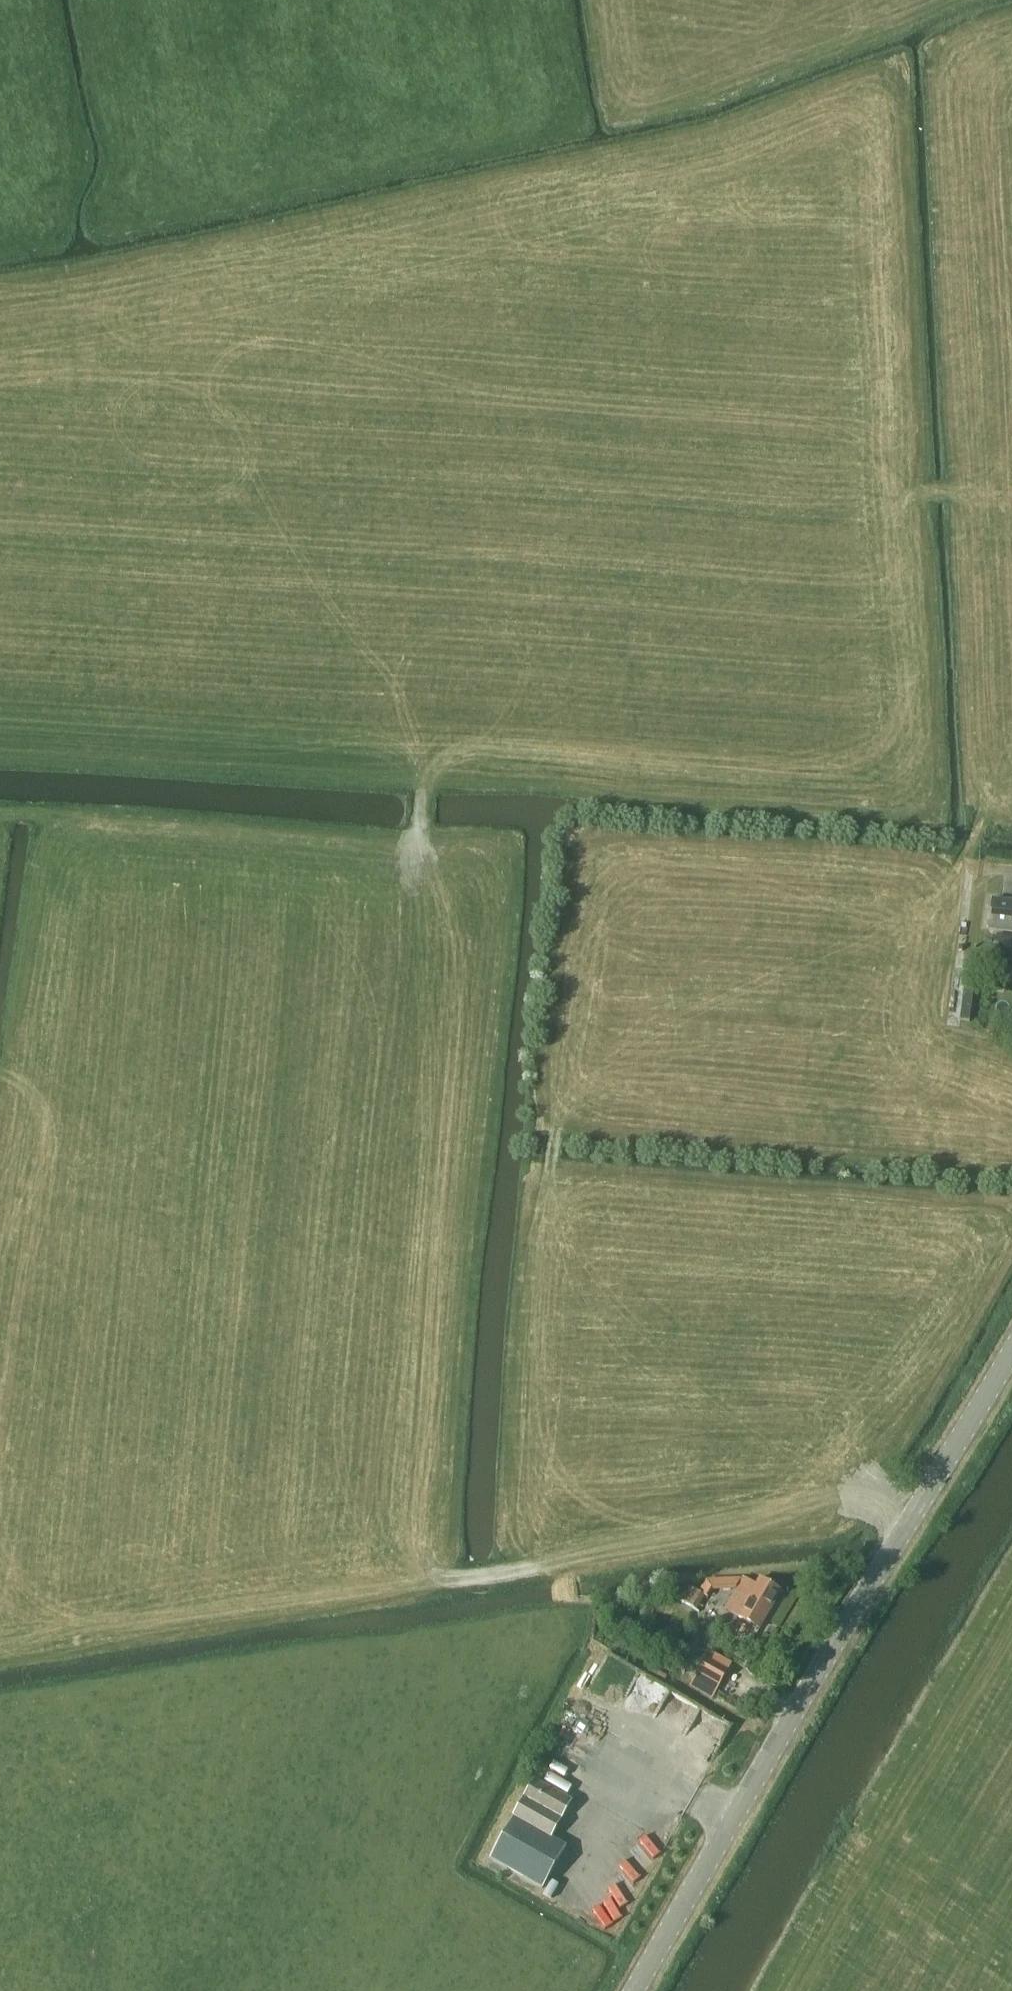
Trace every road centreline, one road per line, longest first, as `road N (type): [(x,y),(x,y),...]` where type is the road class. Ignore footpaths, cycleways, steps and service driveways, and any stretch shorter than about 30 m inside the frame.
road 1 (tertiary): [(636,1990),(1011,1349)]

